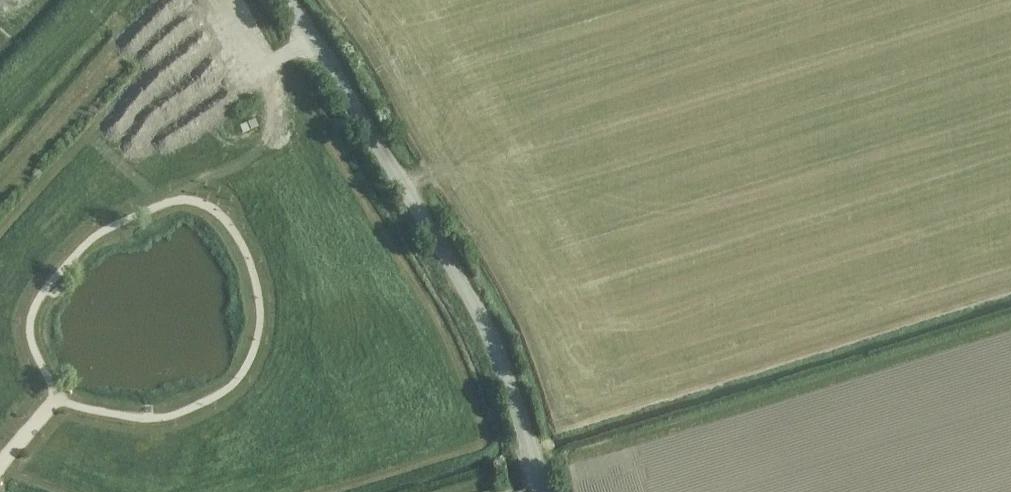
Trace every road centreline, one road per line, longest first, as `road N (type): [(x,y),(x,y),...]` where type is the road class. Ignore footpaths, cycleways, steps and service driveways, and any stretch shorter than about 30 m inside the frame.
road 1 (unclassified): [(552,491),(525,404),(285,0)]

